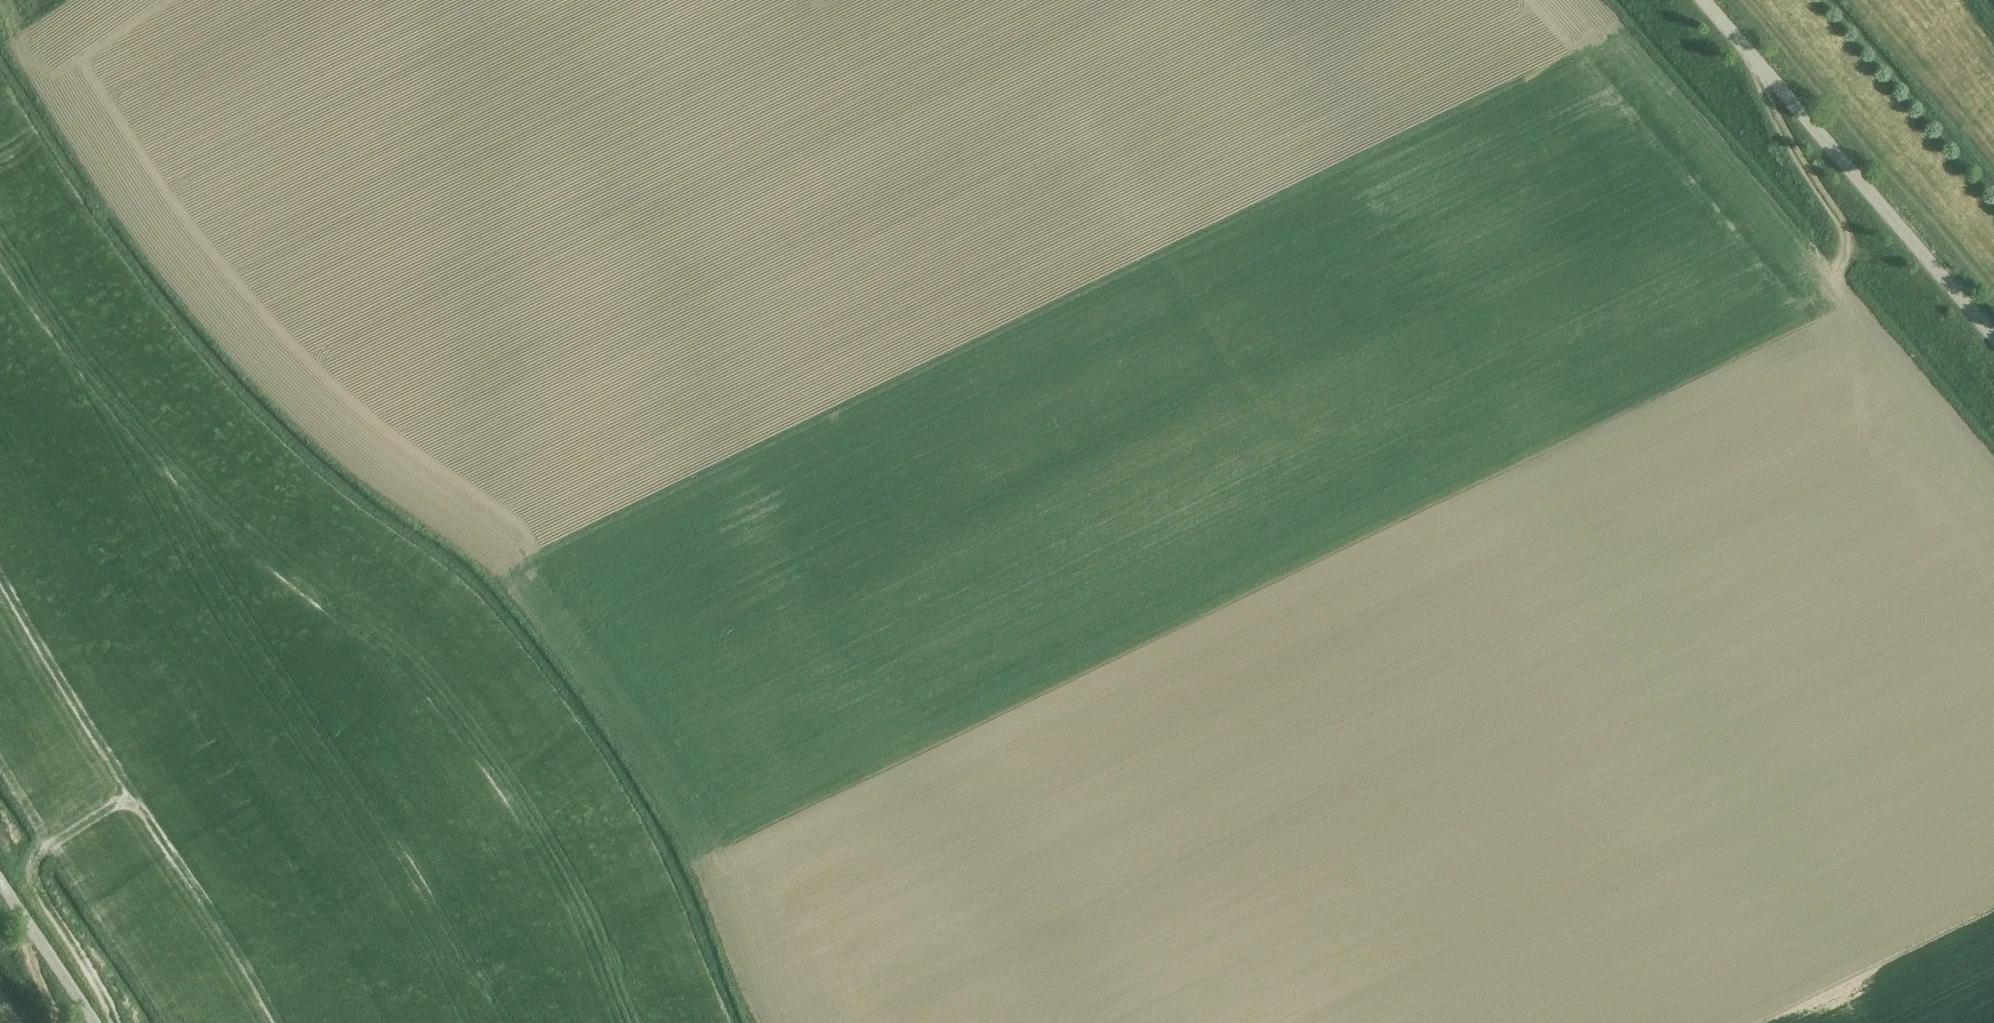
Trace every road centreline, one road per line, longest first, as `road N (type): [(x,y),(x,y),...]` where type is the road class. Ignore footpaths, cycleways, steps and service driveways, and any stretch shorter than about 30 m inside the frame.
road 1 (tertiary): [(1993,338),(1699,0)]
road 2 (unclassified): [(94,1022),(0,878)]

